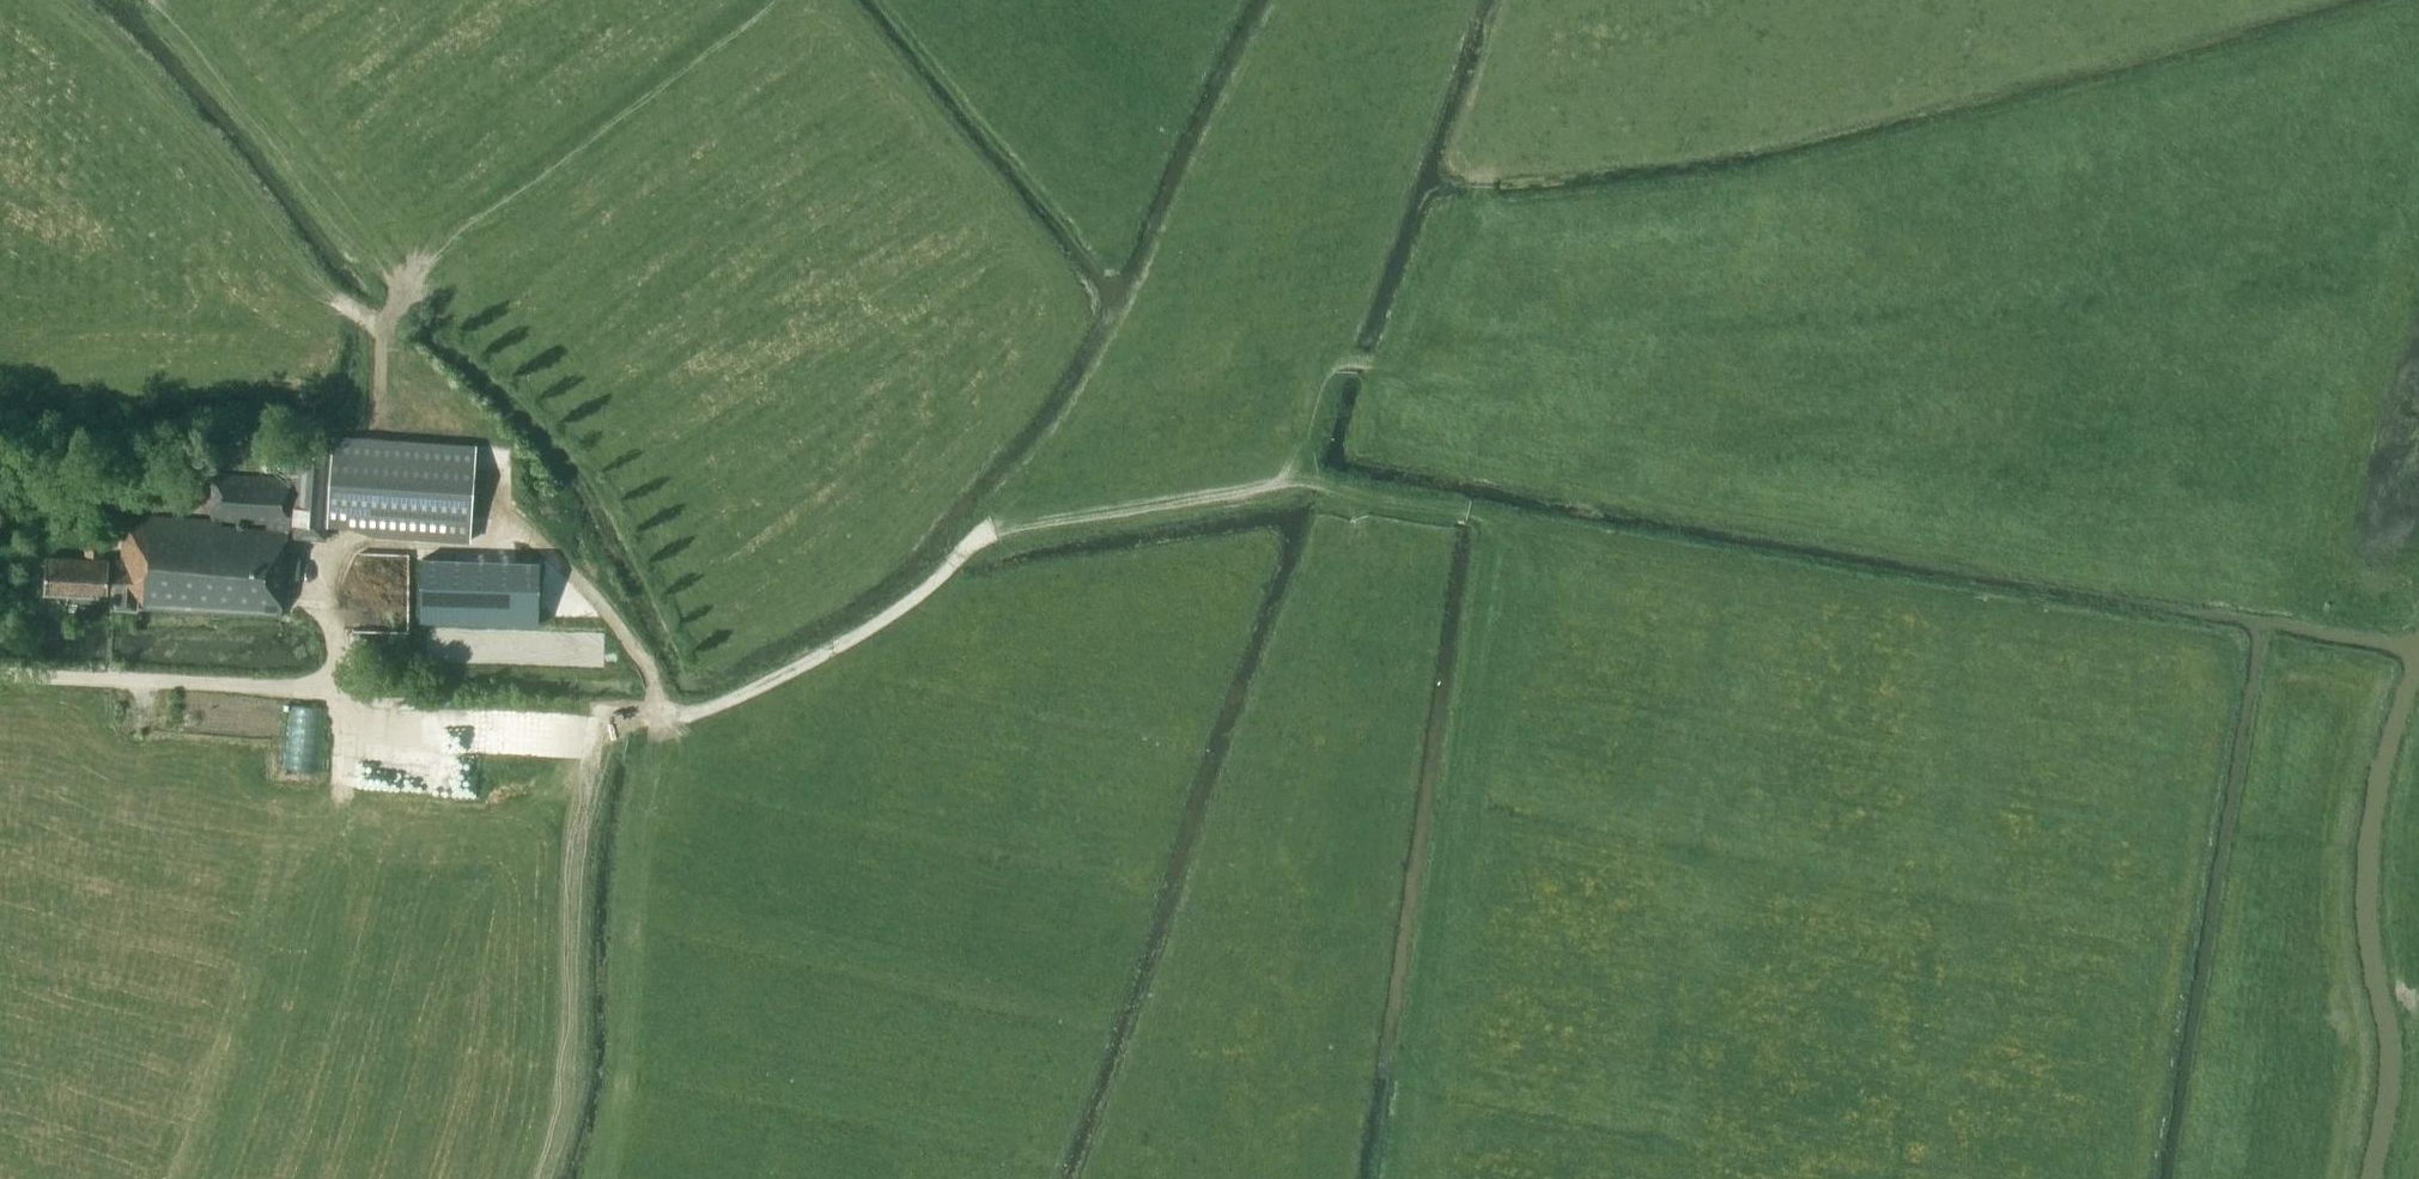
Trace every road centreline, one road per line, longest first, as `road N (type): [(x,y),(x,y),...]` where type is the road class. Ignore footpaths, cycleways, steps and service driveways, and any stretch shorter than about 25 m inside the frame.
road 1 (track): [(335,695),(0,677)]

